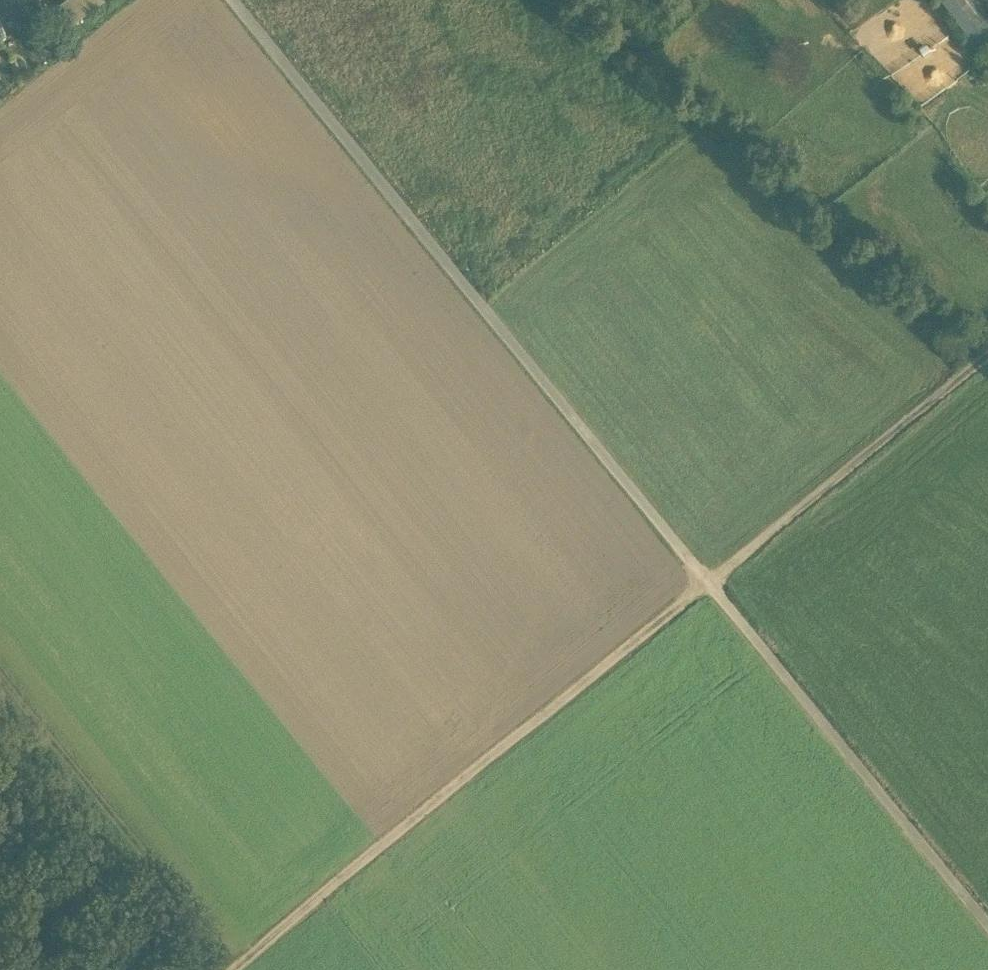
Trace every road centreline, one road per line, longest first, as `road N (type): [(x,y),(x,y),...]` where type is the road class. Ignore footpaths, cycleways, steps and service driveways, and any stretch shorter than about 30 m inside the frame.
road 1 (track): [(987,924),(232,0)]
road 2 (track): [(238,966),(987,353)]
road 3 (track): [(233,969),(238,966),(0,673)]

